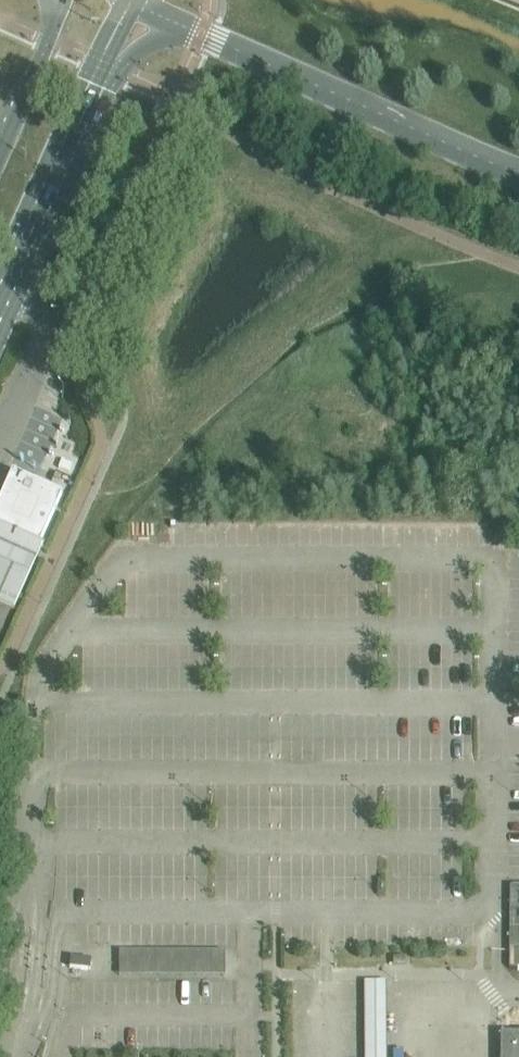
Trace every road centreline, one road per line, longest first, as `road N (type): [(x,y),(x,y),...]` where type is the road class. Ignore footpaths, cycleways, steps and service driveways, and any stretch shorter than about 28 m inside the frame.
road 1 (secondary): [(202,33),(518,176)]
road 2 (secondary): [(0,309),(107,62)]
road 3 (secondary): [(58,18),(0,151)]

